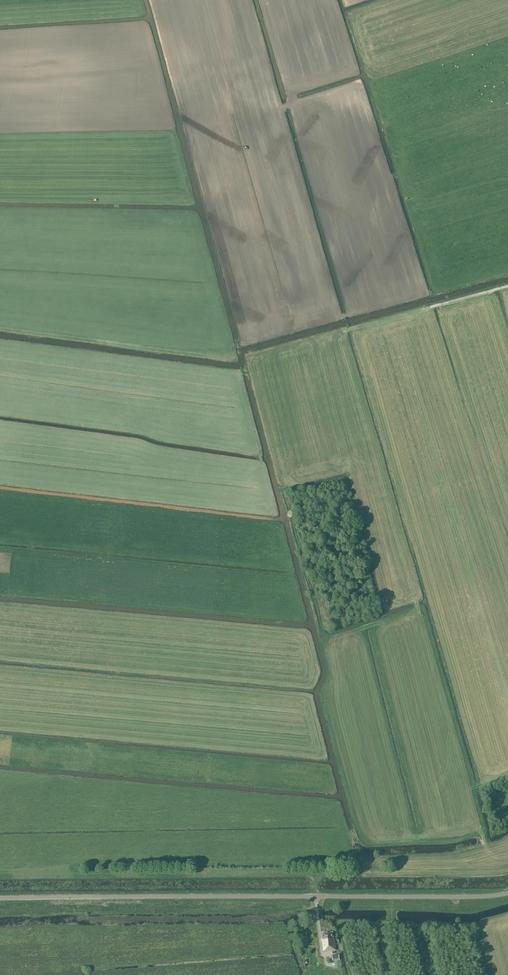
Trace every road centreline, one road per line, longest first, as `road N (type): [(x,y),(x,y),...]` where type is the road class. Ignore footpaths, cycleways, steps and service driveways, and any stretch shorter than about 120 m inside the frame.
road 1 (unclassified): [(0,897),(507,893)]

